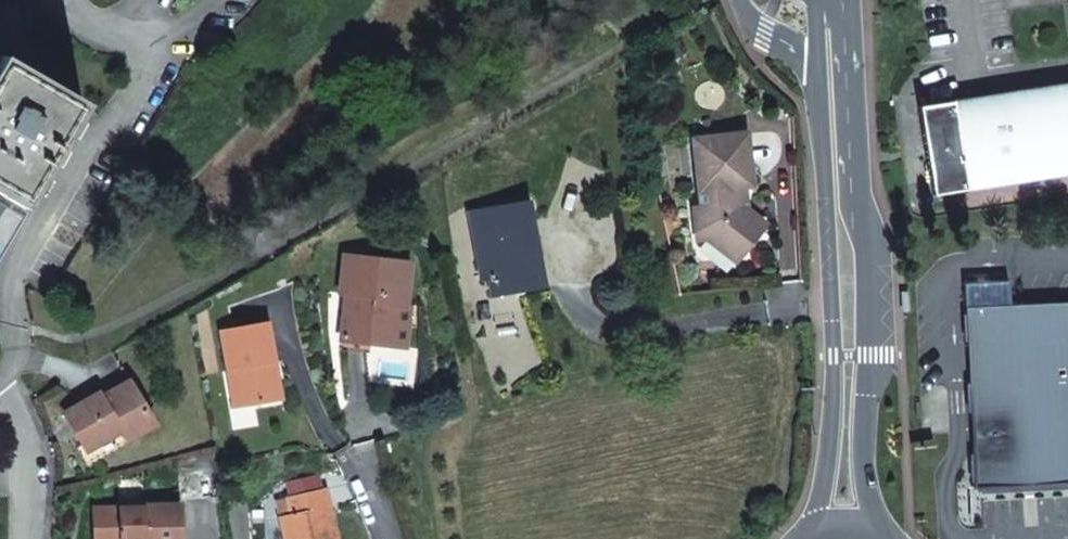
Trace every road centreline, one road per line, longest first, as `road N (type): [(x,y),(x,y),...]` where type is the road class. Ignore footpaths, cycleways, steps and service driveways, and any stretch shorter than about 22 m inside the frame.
road 1 (secondary): [(830,17),(851,357),(844,521)]
road 2 (residential): [(0,382),(25,421),(26,538)]

